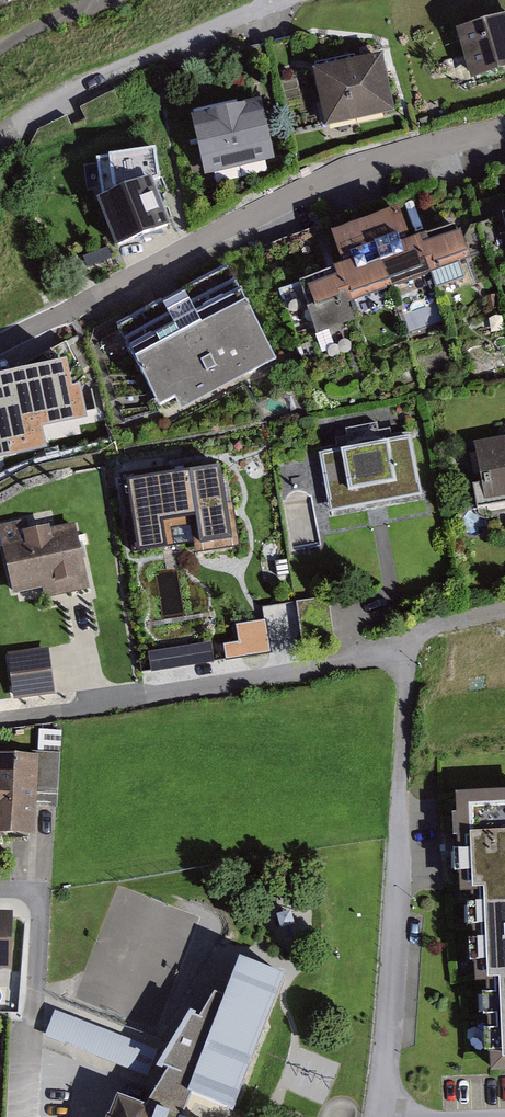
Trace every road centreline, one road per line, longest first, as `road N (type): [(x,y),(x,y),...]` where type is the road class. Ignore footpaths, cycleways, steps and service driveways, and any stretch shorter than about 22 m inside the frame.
road 1 (residential): [(50,324),(350,172),(504,130)]
road 2 (residential): [(383,1116),(409,651)]
road 3 (residential): [(0,893),(44,895),(25,1116)]

